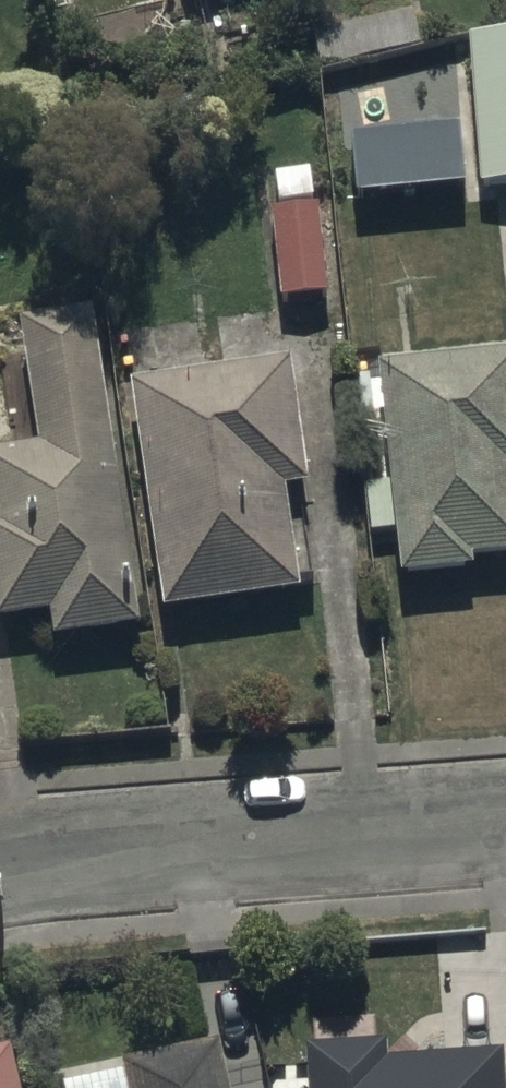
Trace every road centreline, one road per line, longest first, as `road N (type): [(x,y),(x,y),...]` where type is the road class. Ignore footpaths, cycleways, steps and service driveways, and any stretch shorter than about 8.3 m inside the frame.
road 1 (residential): [(0,868),(224,841),(505,821)]

